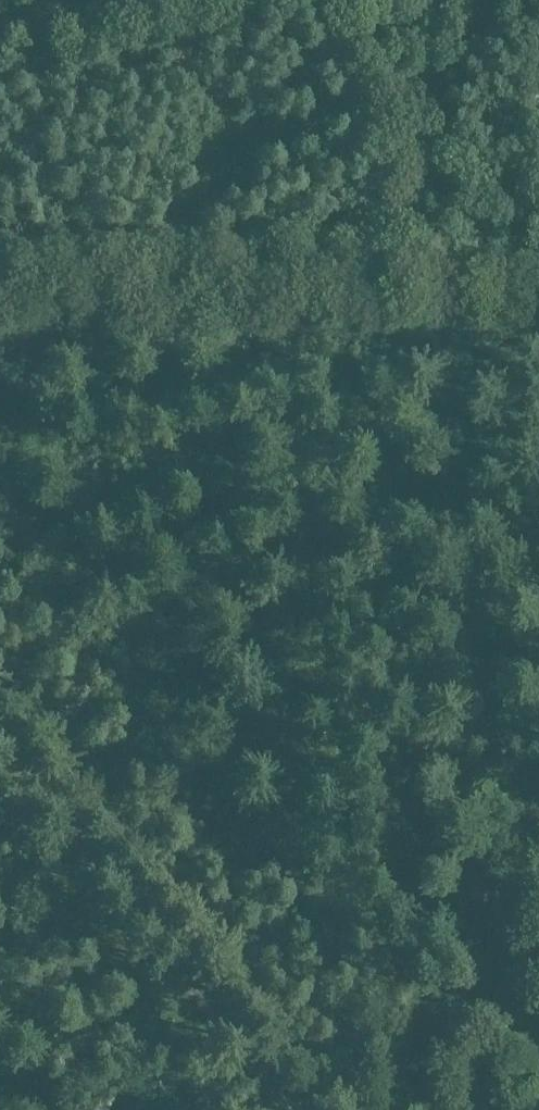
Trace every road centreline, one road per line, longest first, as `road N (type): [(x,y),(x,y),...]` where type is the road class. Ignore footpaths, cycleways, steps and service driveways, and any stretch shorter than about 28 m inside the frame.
road 1 (track): [(491,1015),(504,982),(498,811),(415,291),(0,291)]
road 2 (track): [(0,757),(286,1109)]
road 3 (track): [(538,313),(415,291),(352,0)]
road 4 (track): [(253,1068),(424,1049),(491,1015),(538,1076)]
road 5 (track): [(188,0),(0,39)]

